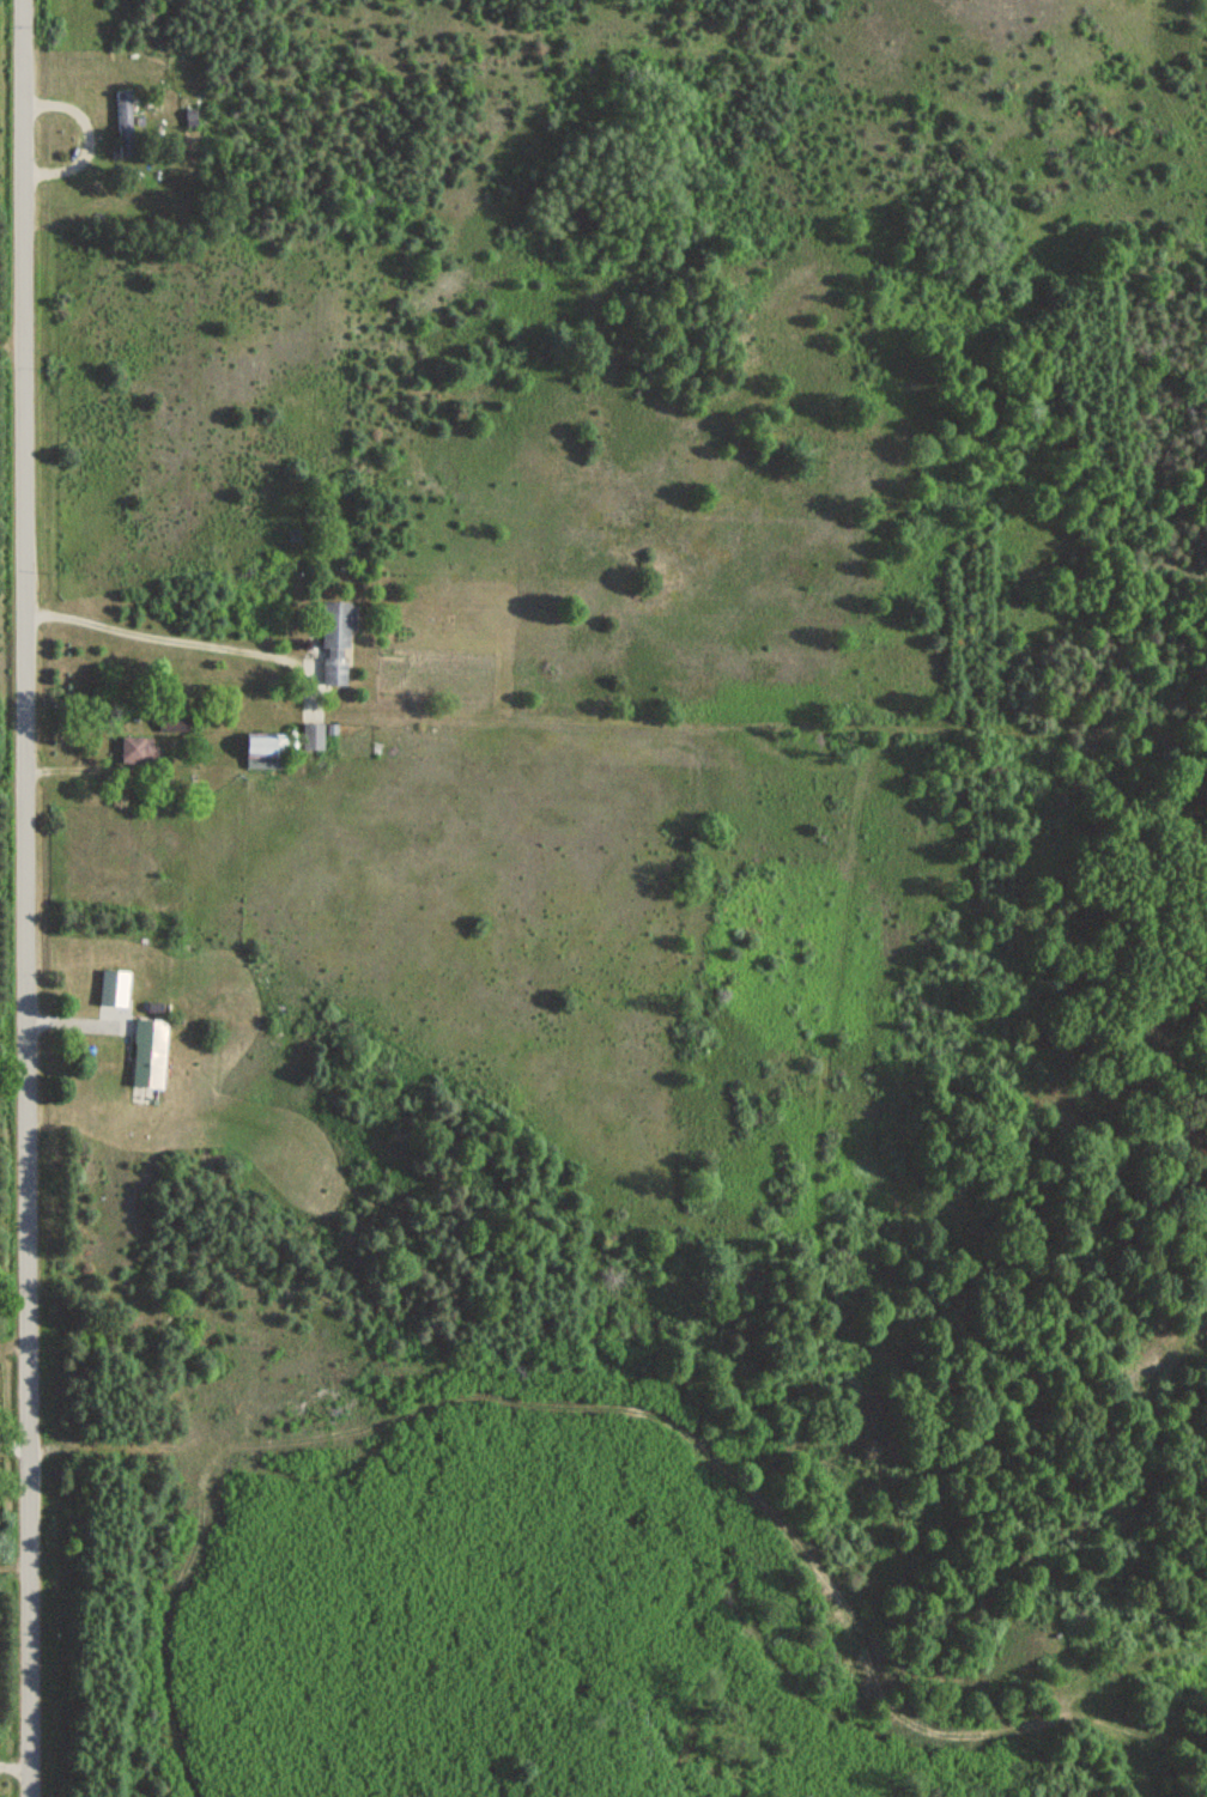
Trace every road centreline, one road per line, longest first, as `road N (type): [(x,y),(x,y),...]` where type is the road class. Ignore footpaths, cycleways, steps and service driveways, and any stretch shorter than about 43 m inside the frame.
road 1 (residential): [(29,1796),(21,0)]

